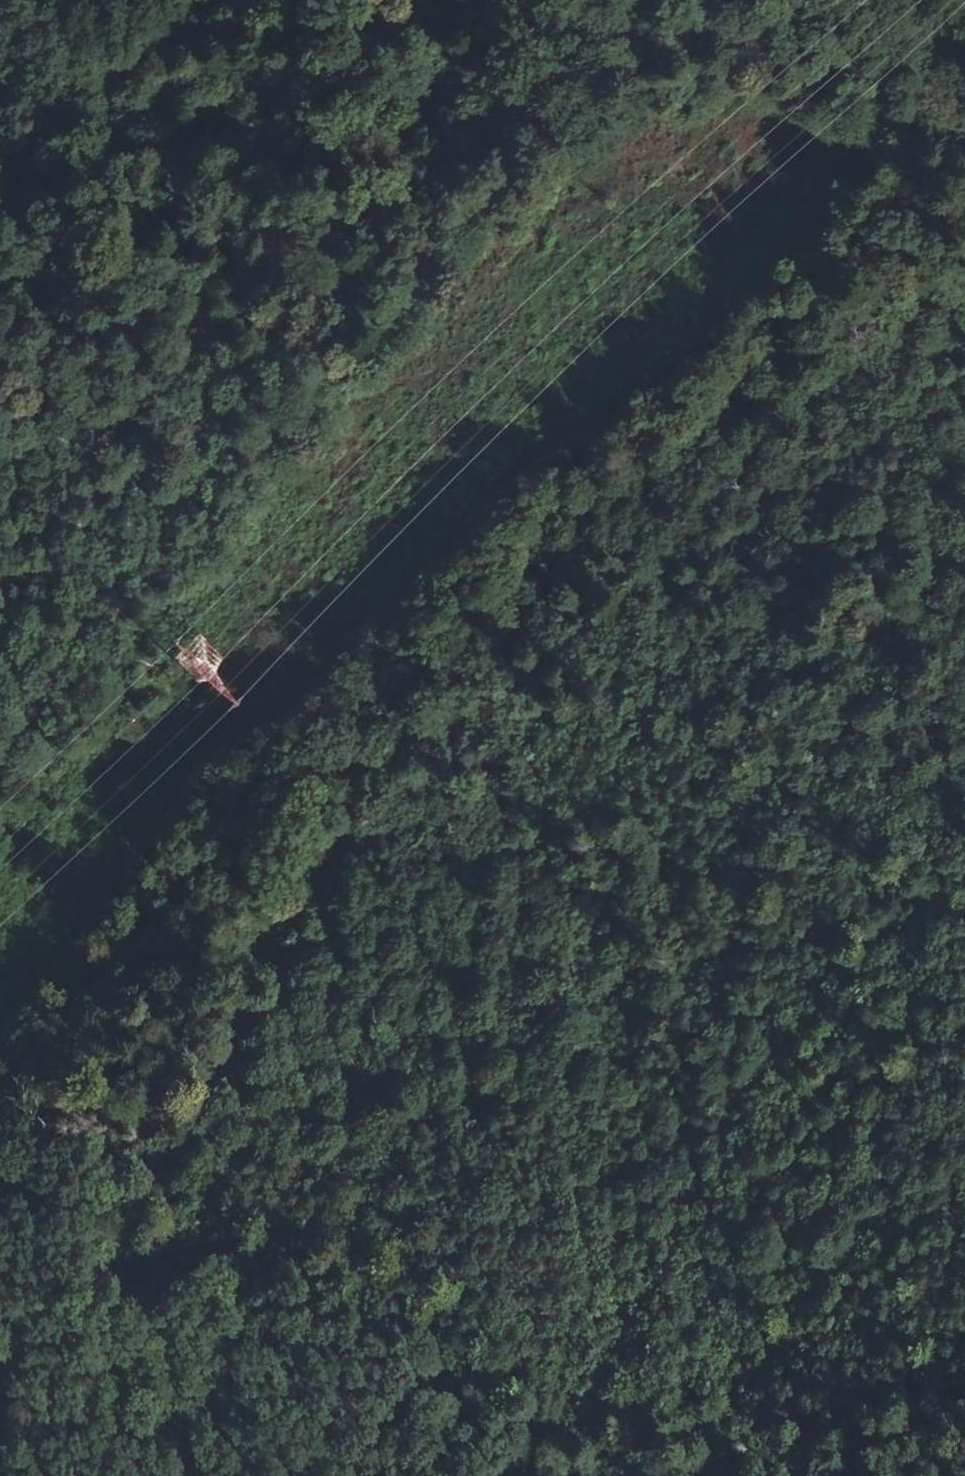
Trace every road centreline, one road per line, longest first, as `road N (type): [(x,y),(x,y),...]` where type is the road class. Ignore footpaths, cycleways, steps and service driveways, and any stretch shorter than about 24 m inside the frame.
road 1 (track): [(203,1099),(312,947),(351,847),(368,706),(429,553),(622,377),(786,305),(964,324)]
road 2 (track): [(580,416),(541,532),(591,973),(552,1151),(610,1309),(680,1361)]

